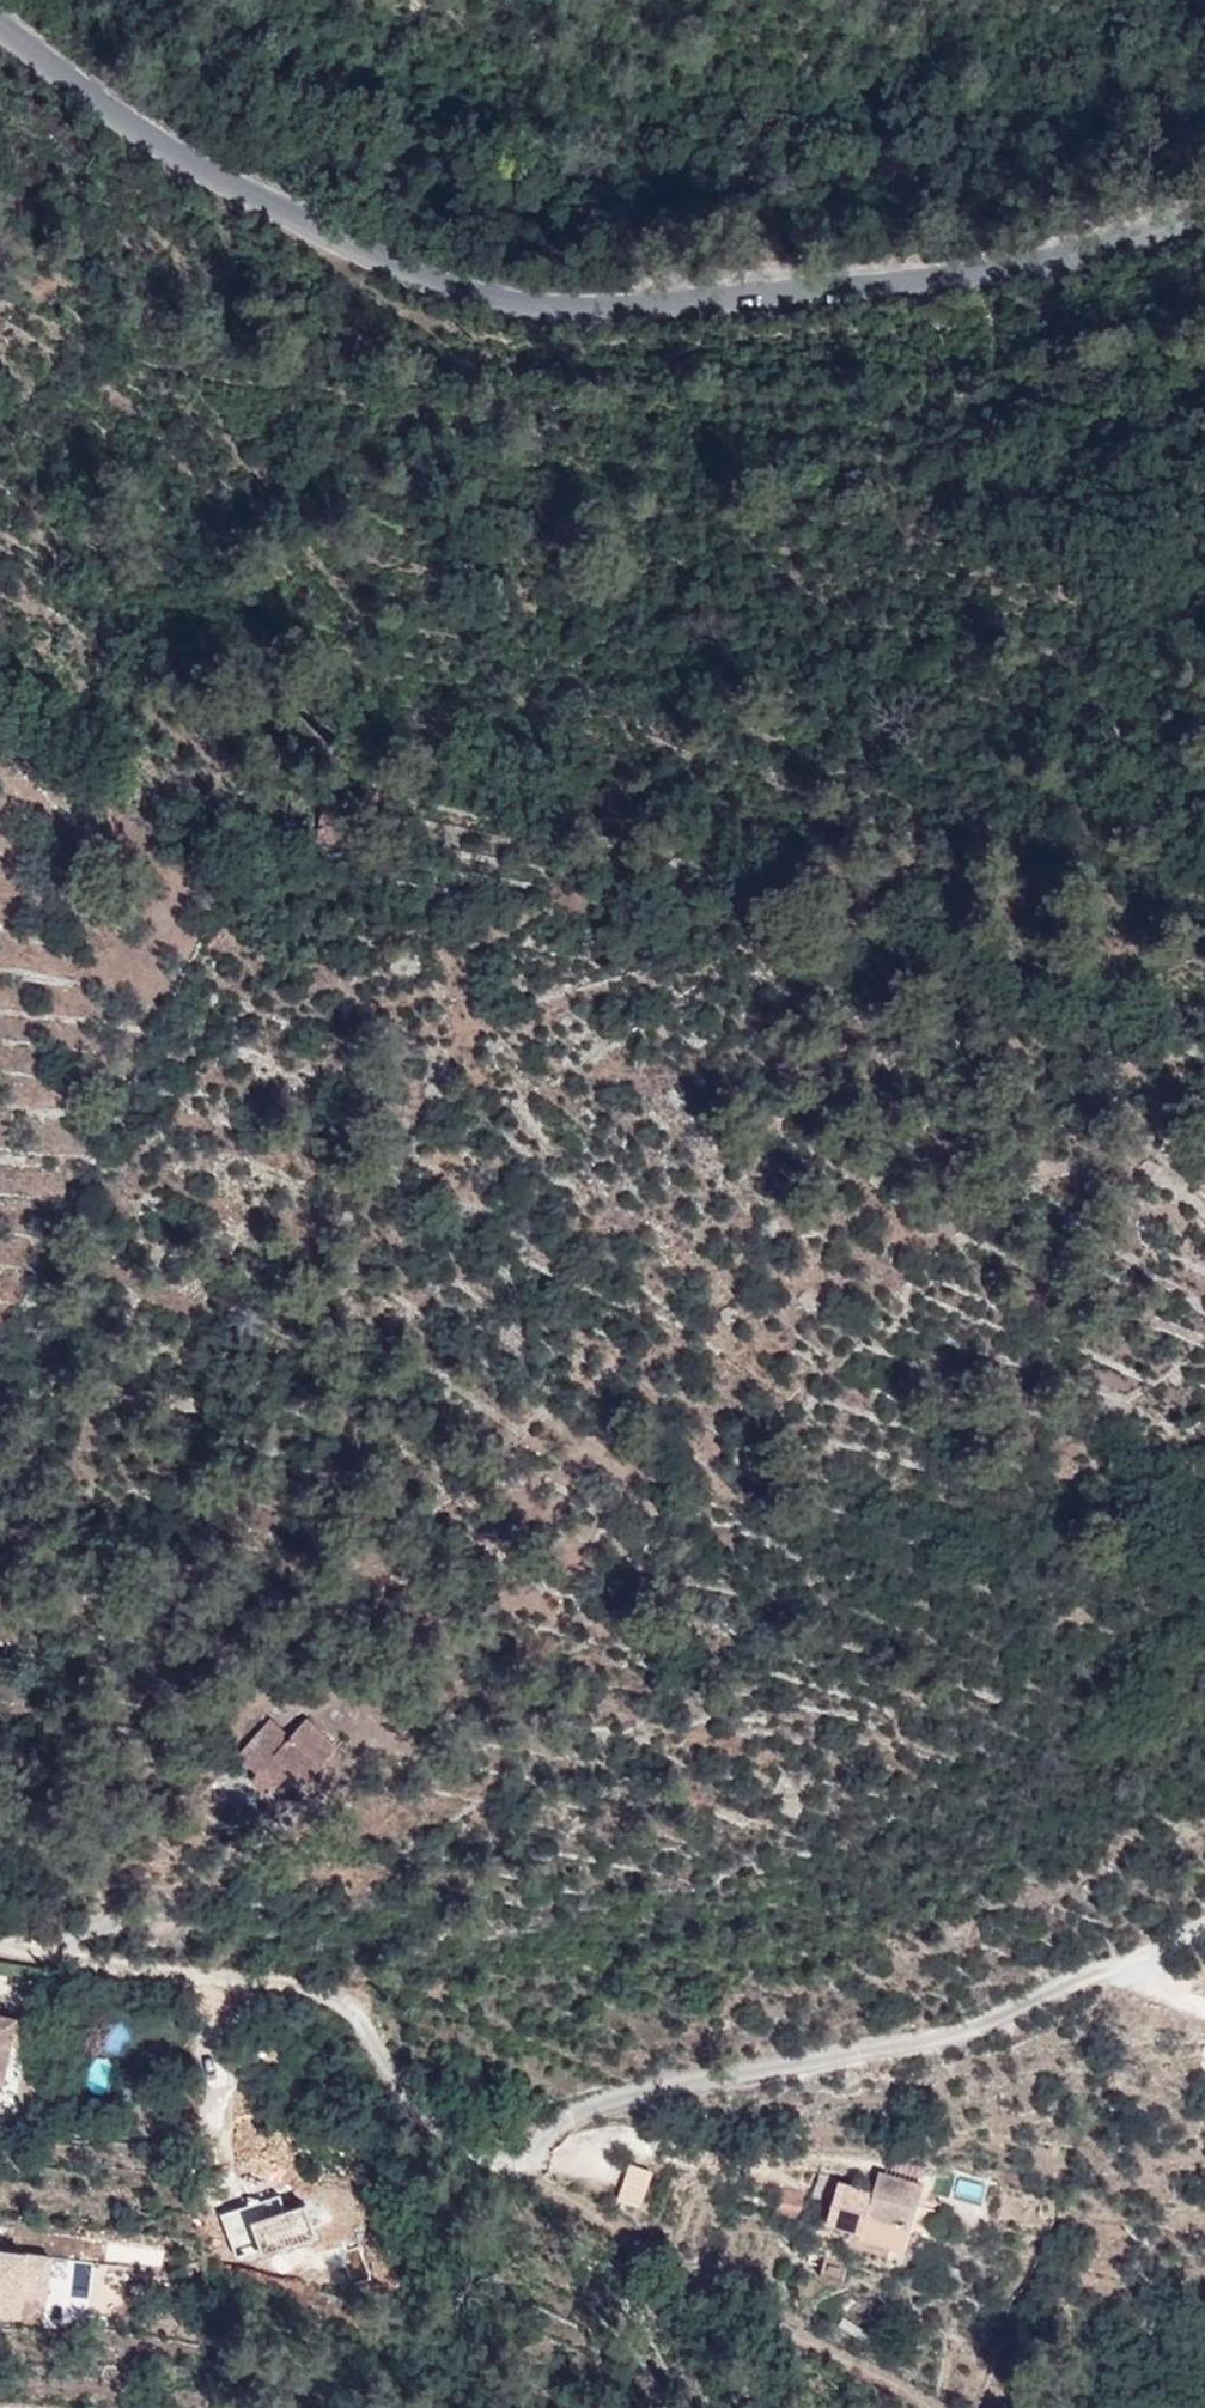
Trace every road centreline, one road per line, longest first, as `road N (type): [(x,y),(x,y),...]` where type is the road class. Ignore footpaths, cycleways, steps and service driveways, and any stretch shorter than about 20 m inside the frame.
road 1 (unclassified): [(0,24),(222,180),(405,270),(519,306),(602,307),(961,277),(1204,218)]
road 2 (unclassified): [(0,1943),(149,1971),(292,1985),(338,1999),(458,2142),(517,2158),(533,2154)]

